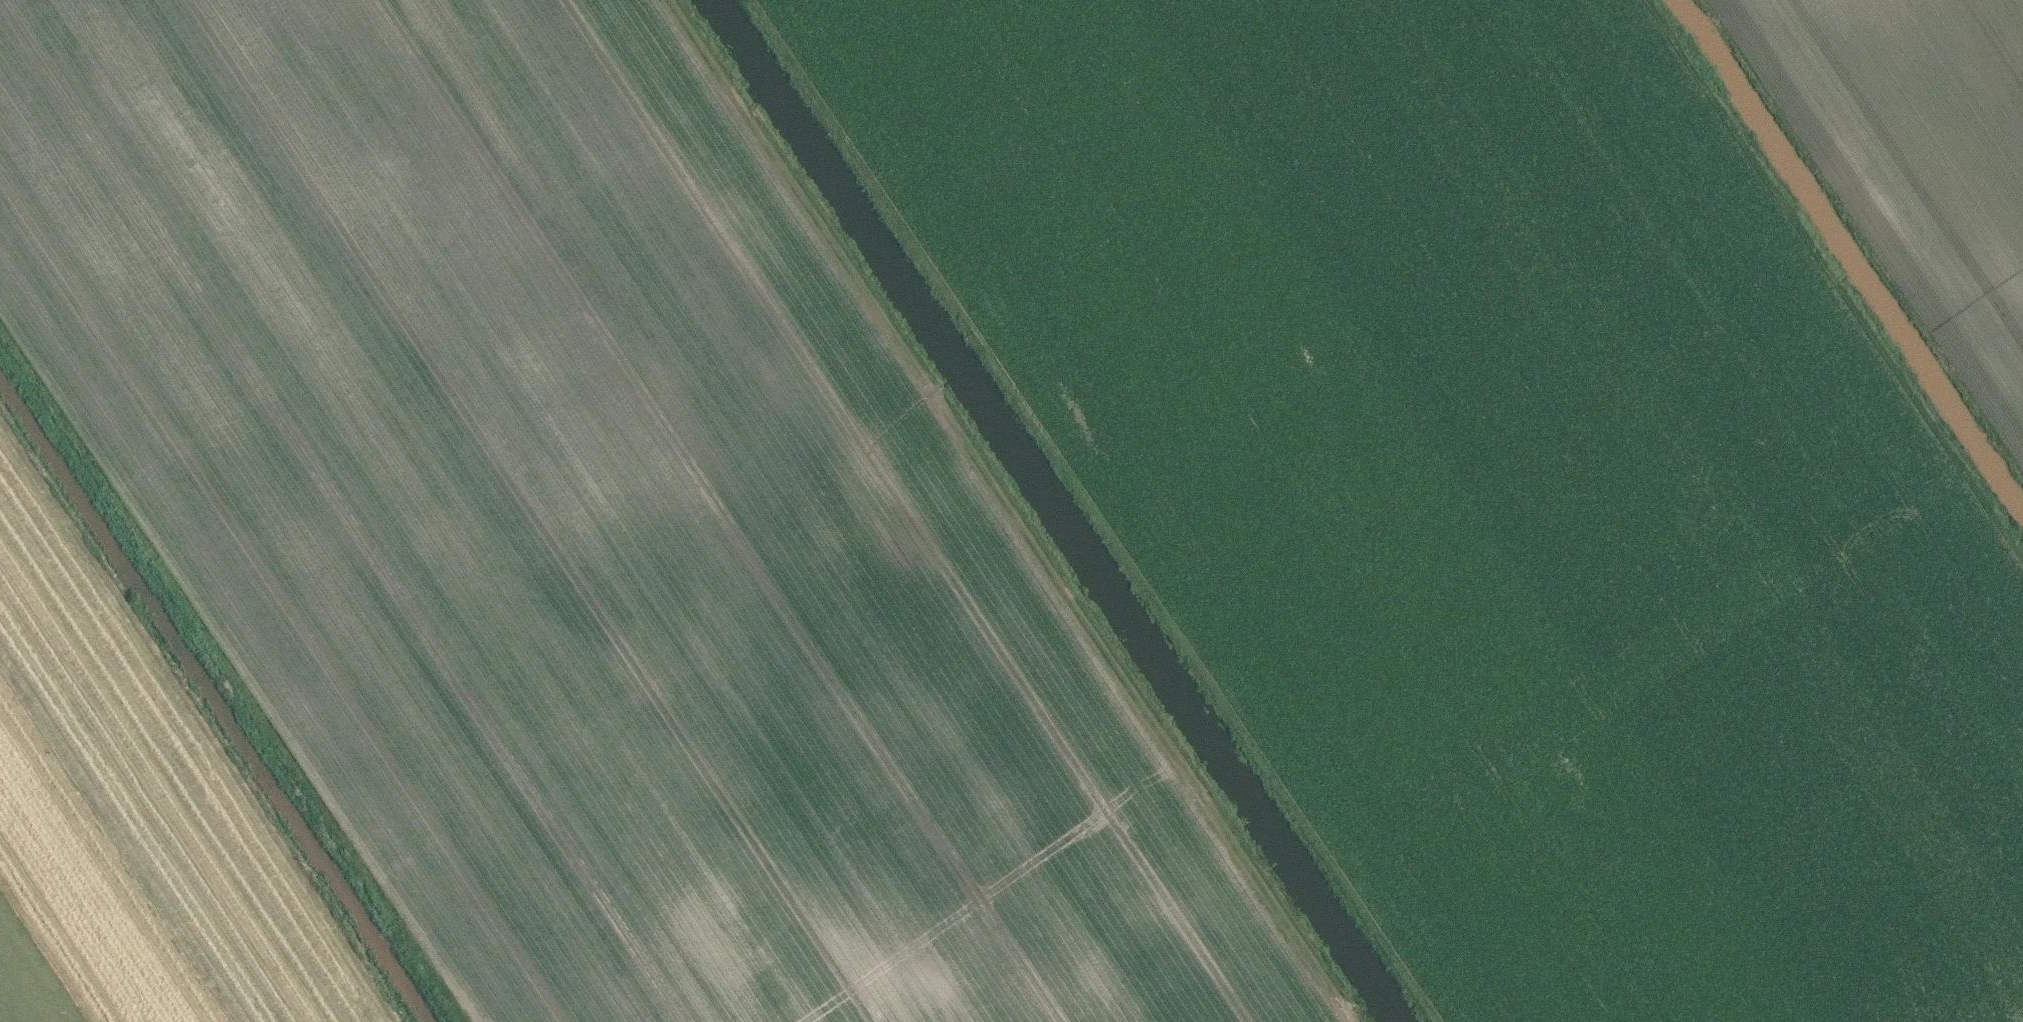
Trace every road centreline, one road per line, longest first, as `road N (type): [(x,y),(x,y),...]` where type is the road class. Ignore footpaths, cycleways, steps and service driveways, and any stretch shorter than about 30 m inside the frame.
road 1 (track): [(1351,1021),(669,0)]

